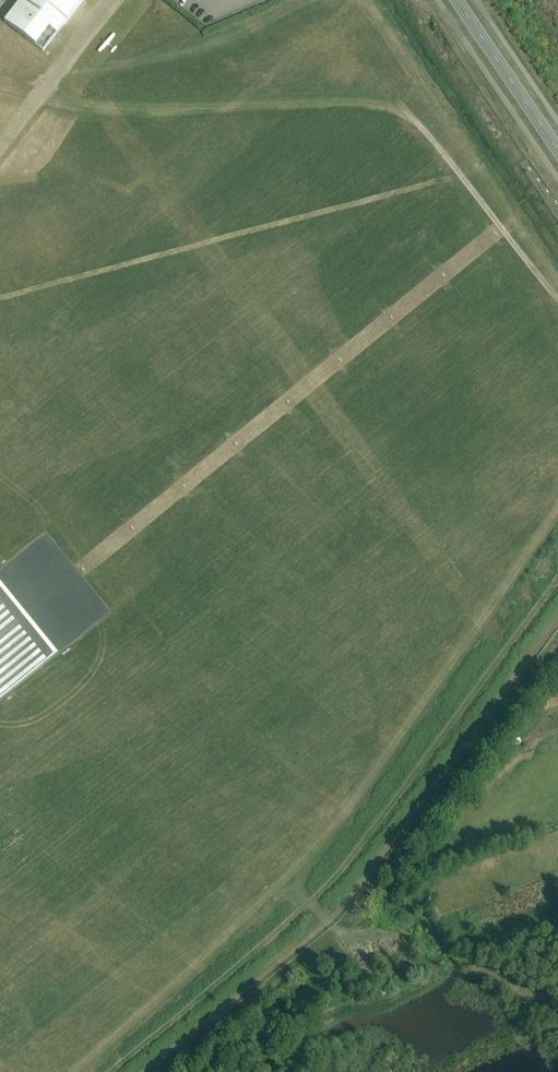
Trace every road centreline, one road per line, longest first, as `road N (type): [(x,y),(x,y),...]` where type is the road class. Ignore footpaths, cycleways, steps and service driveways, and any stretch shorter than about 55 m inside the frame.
road 1 (secondary): [(557,150),(457,0)]

